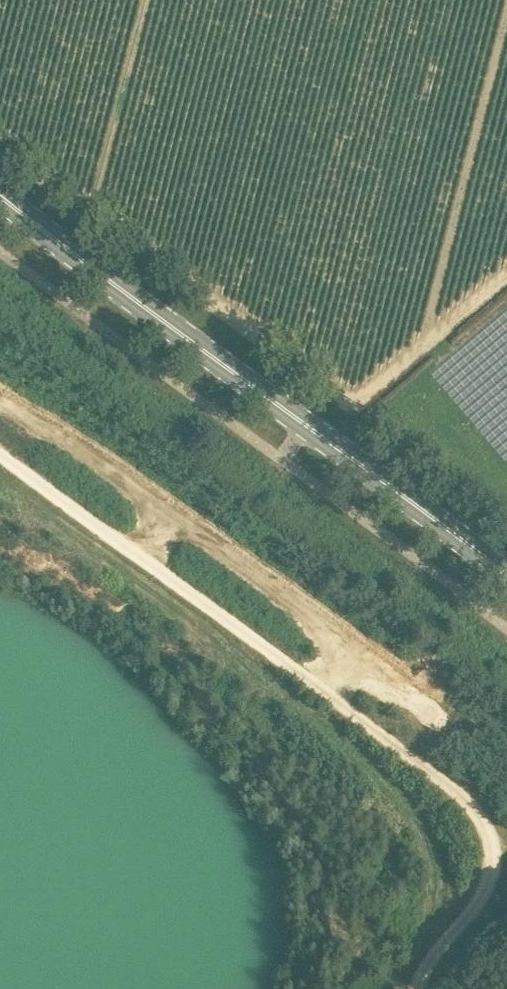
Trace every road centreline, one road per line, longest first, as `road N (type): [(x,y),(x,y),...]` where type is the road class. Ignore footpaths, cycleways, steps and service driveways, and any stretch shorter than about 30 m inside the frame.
road 1 (track): [(0,457),(471,804),(495,835),(493,892),(420,988)]
road 2 (secondary): [(506,576),(0,196)]

